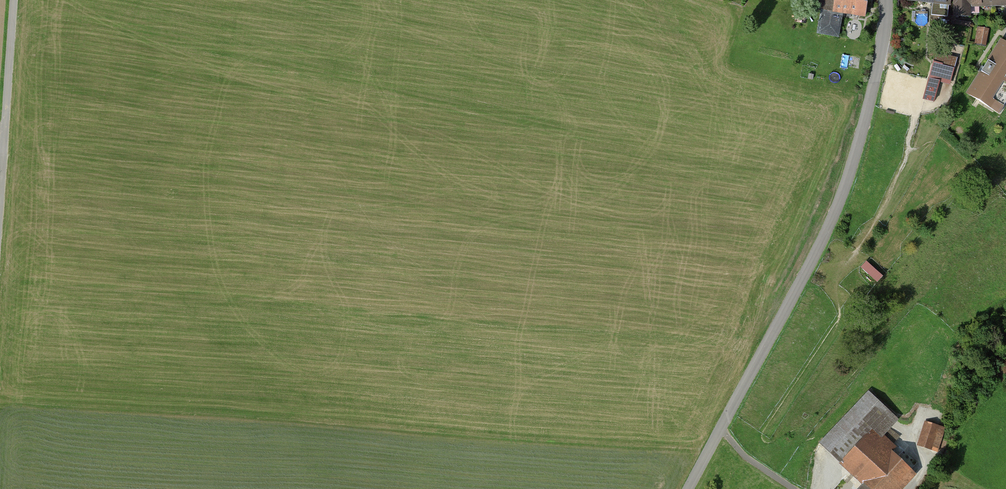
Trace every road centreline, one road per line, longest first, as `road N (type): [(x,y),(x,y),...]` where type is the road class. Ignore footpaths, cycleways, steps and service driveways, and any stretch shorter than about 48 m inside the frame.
road 1 (unclassified): [(721,428),(814,259),(847,179),(881,54),(887,0)]
road 2 (track): [(14,0),(5,144)]

